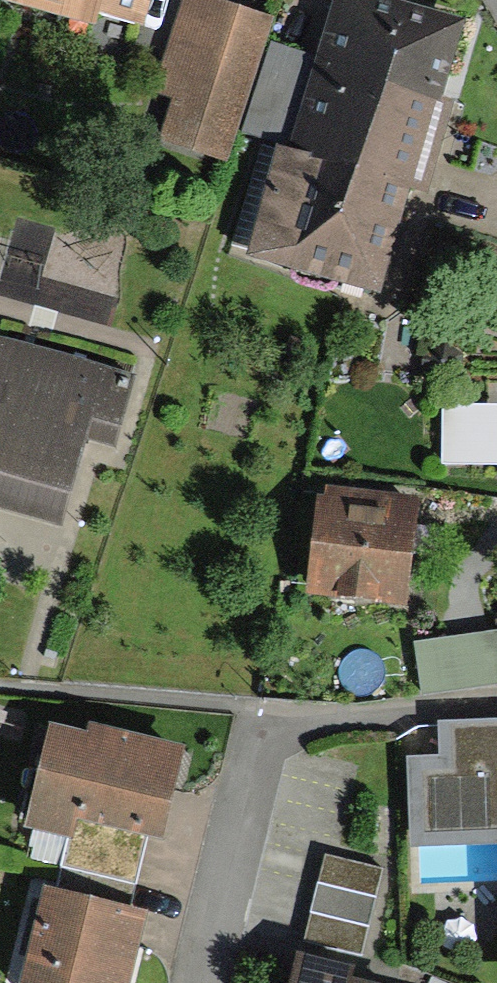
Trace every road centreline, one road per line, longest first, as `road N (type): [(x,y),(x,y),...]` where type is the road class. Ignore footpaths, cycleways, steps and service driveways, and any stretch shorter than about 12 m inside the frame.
road 1 (residential): [(199,982),(256,758)]

